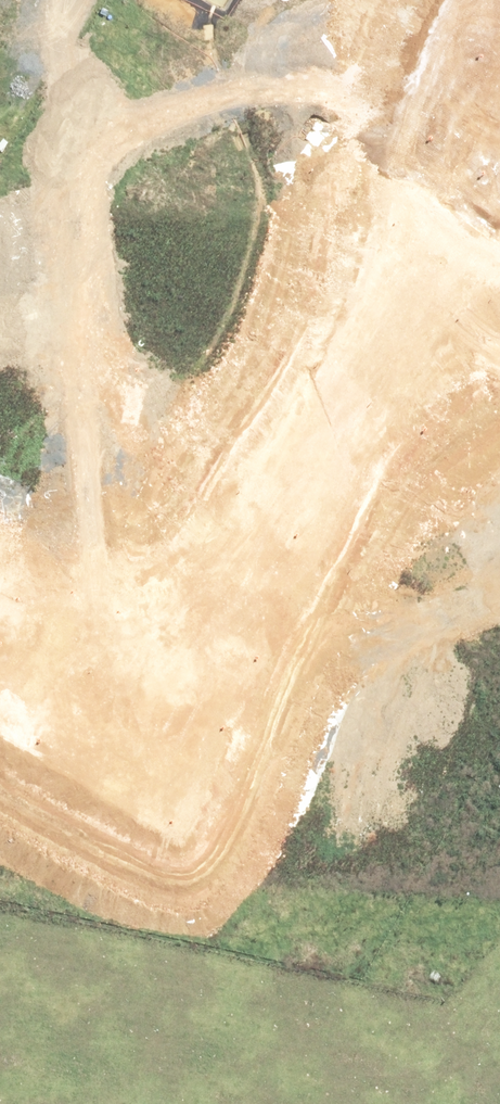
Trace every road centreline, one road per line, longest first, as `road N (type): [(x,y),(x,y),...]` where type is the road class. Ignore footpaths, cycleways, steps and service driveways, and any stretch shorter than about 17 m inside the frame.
road 1 (unknown): [(422,836),(372,874),(341,879),(282,860),(246,809),(249,743),(294,693),(360,684),(417,718),(433,745),(435,807)]
road 2 (unknown): [(499,333),(326,683)]
road 3 (unknown): [(417,718),(422,643),(442,542),(499,416)]
road 4 (unknown): [(20,644),(246,809)]
road 5 (unknown): [(20,644),(204,720),(267,714)]

